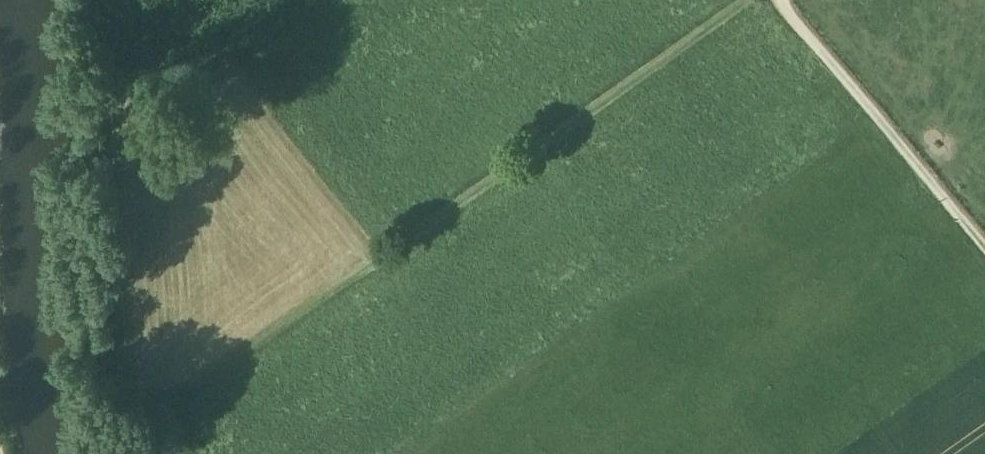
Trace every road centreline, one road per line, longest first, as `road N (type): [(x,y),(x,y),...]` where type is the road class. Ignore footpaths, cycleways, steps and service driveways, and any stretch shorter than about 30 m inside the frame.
road 1 (track): [(756,0),(435,230),(144,420)]
road 2 (track): [(984,244),(785,0)]

